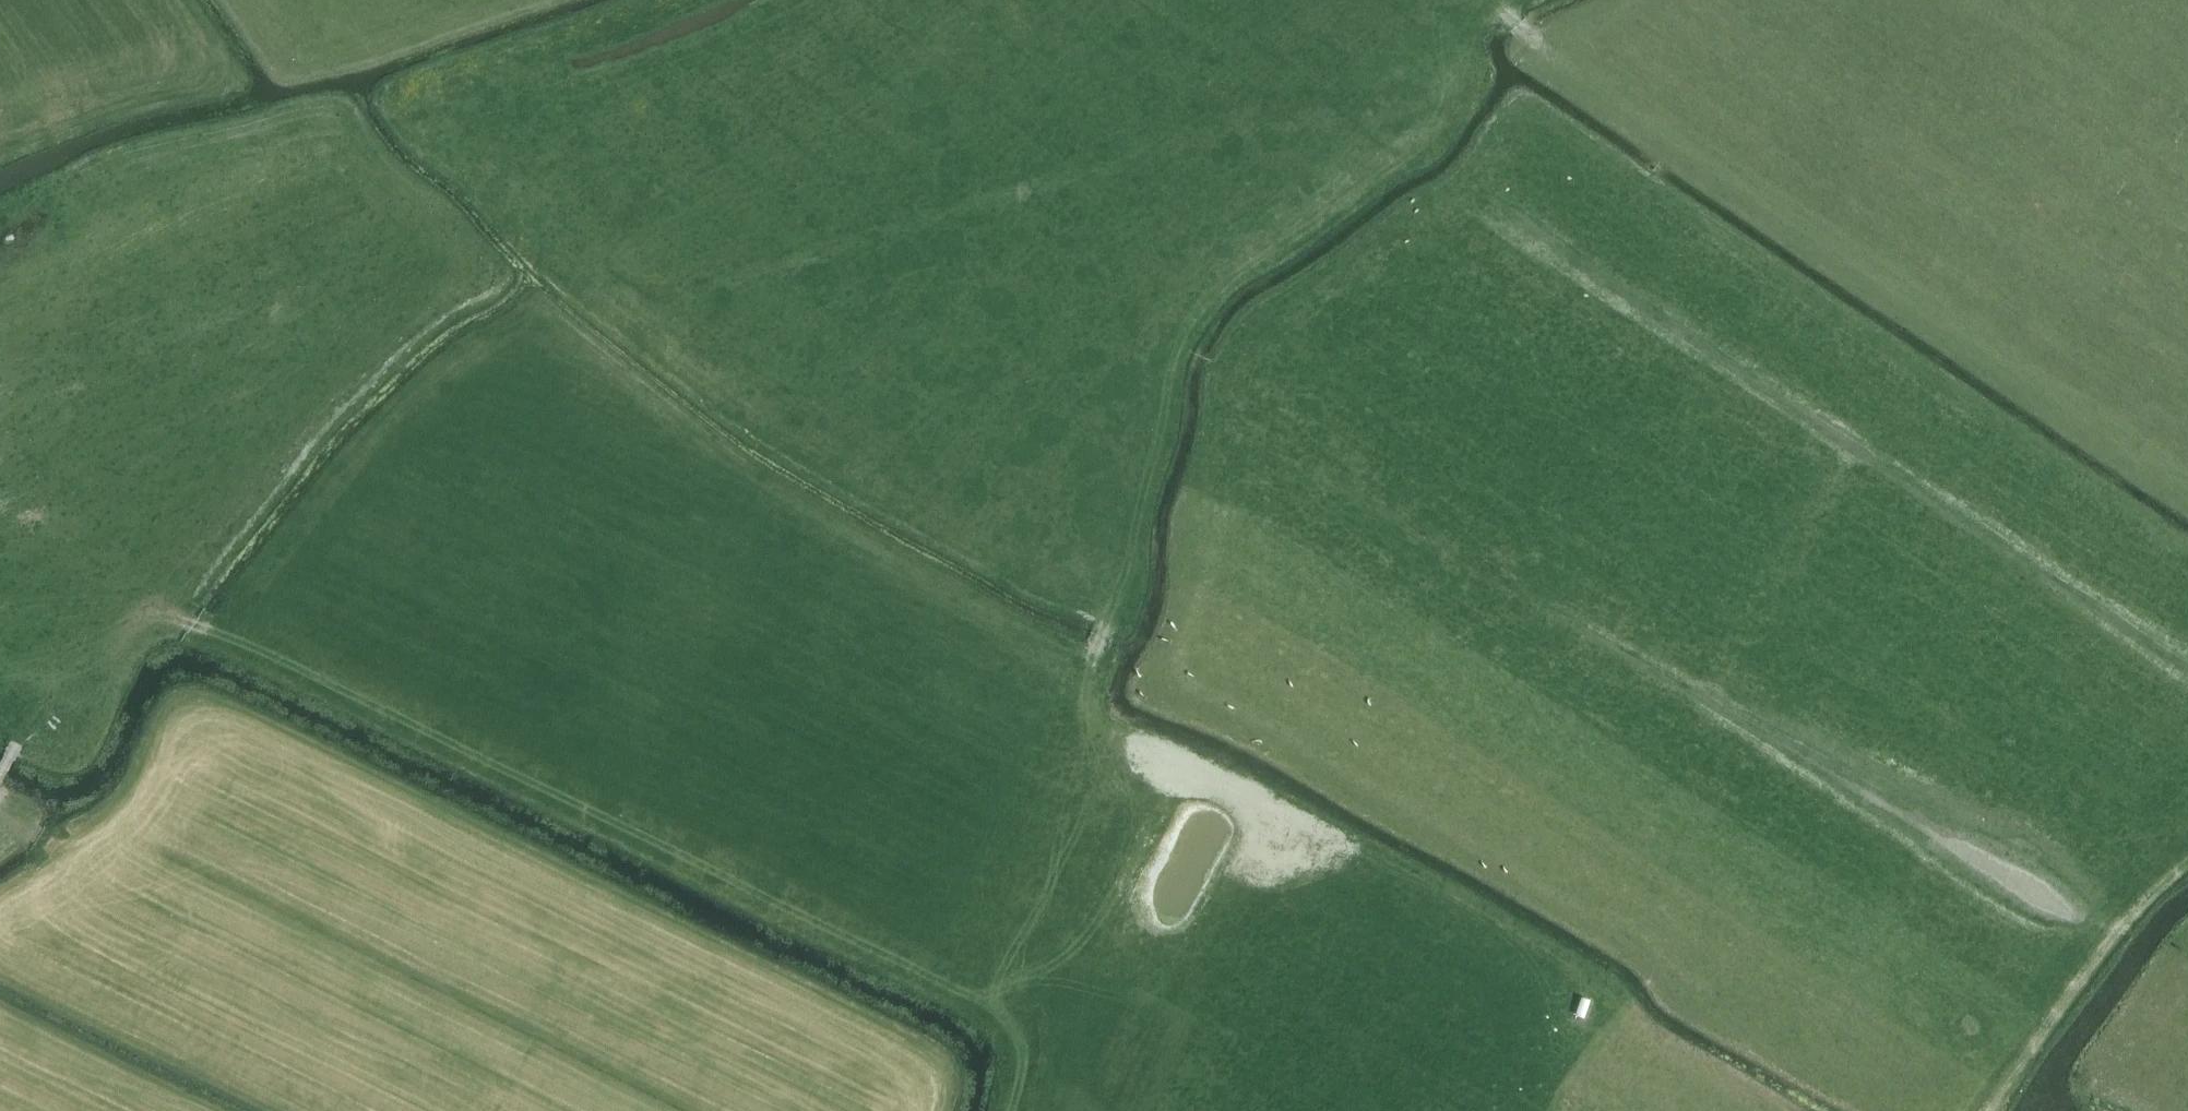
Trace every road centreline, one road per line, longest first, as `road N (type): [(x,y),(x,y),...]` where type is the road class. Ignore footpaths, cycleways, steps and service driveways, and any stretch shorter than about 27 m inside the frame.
road 1 (track): [(1994,1110),(2126,915),(2187,860)]

